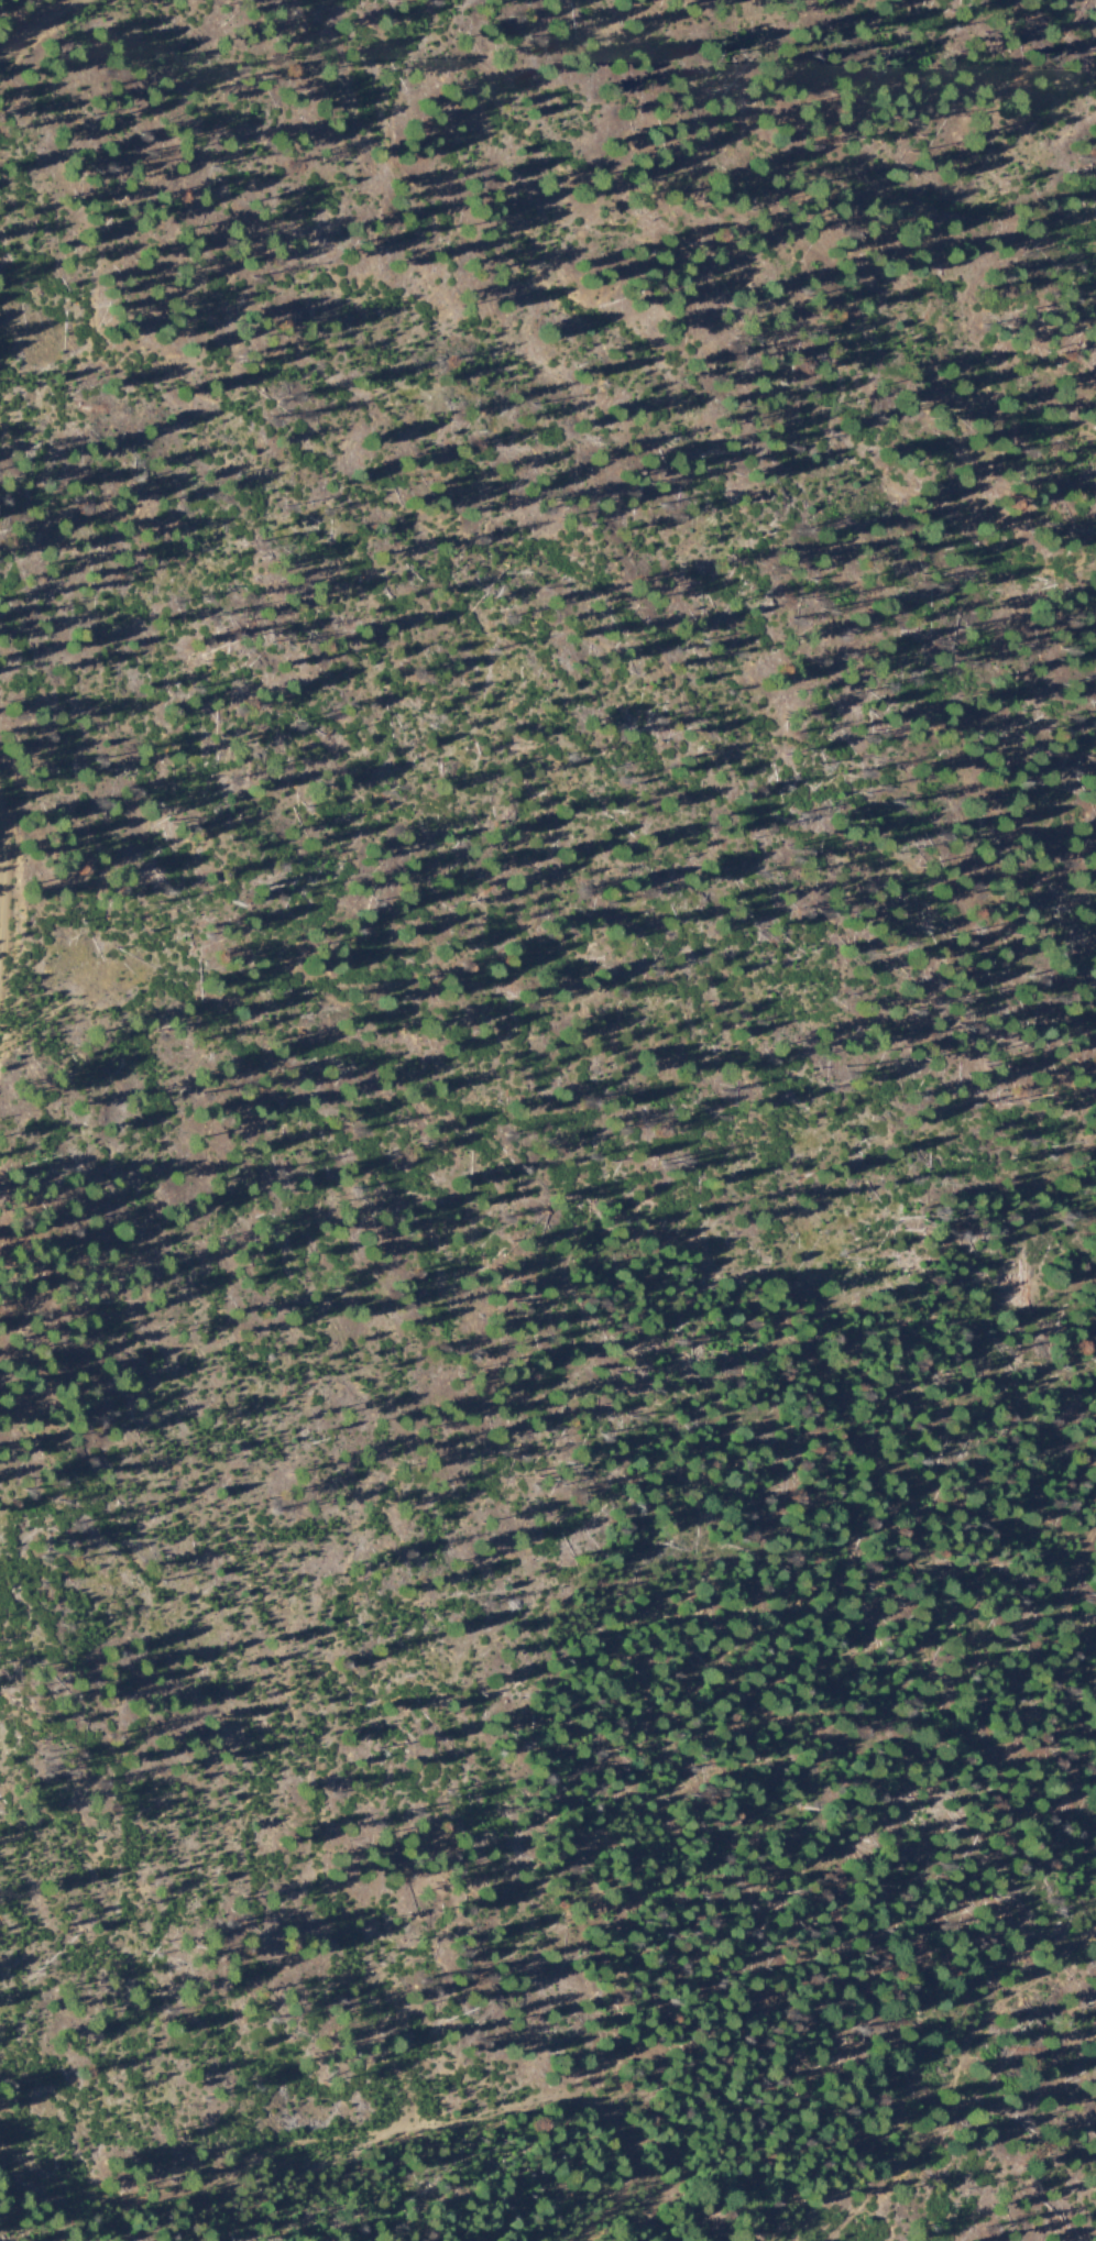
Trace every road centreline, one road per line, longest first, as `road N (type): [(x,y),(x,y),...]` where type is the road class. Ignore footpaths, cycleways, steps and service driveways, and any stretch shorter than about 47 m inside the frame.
road 1 (track): [(0,2149),(39,2182),(83,2198),(176,2204),(272,2162),(582,2123),(609,2130),(649,2182),(660,2223),(653,2240)]
road 2 (track): [(1095,1647),(1094,1610),(938,1304),(938,1194),(977,1122),(1095,978)]
road 3 (track): [(1095,1935),(957,1988),(861,2065),(787,2240)]

